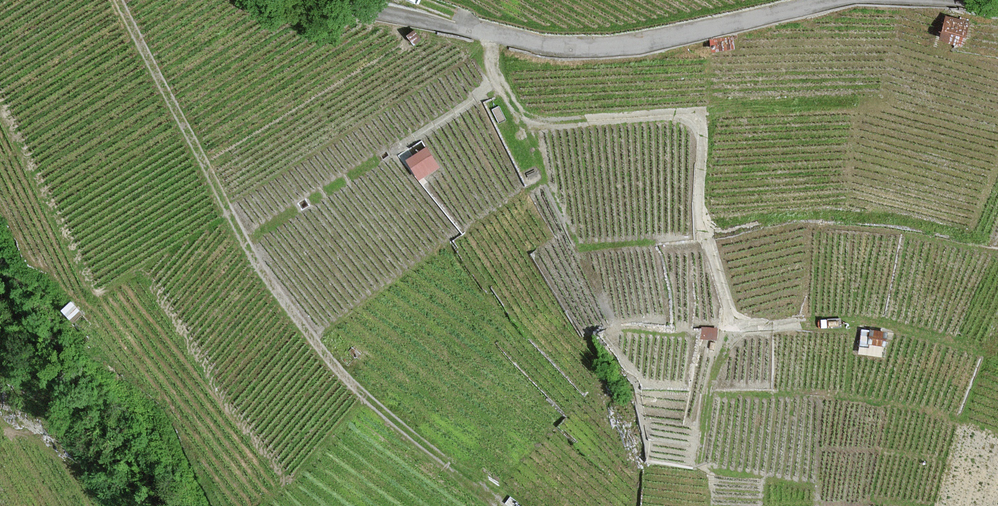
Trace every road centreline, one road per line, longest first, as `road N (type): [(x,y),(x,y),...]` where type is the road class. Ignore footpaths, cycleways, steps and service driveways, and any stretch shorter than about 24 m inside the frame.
road 1 (track): [(492,35),(500,83),(536,120),(674,115),(695,125),(703,149),(700,219),(729,315),(737,325),(794,325)]
road 2 (unclassified): [(837,0),(590,49),(331,0)]
road 3 (track): [(397,148),(499,80)]

